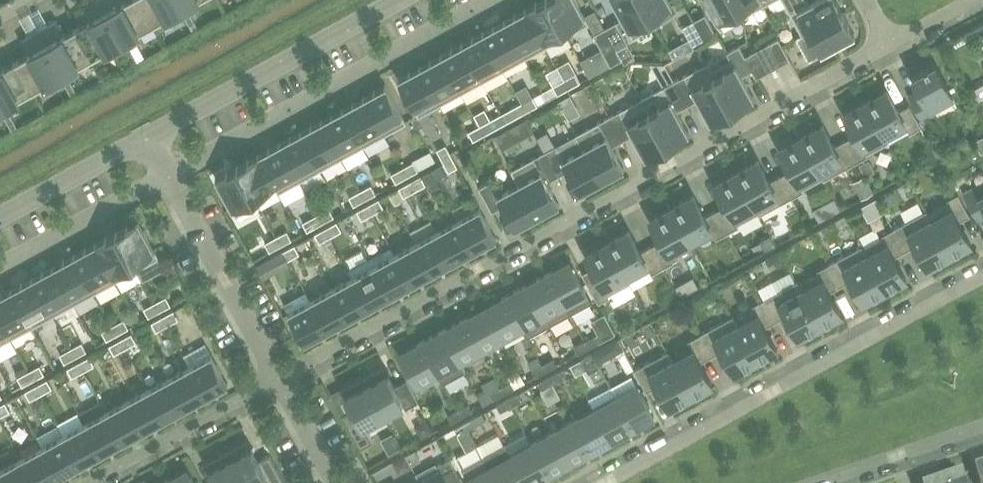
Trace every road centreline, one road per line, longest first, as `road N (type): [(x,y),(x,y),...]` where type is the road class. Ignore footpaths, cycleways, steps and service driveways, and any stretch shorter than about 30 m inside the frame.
road 1 (residential): [(897,42),(278,382)]
road 2 (residential): [(606,482),(982,276)]
road 3 (residential): [(486,0),(169,169)]
road 4 (unclassified): [(402,0),(154,135)]
road 5 (residential): [(169,169),(278,382)]
road 6 (residential): [(278,382),(88,482)]
road 7 (residential): [(169,169),(0,263)]
road 8 (residential): [(814,482),(982,425)]
road 9 (unclassified): [(154,135),(0,218)]

